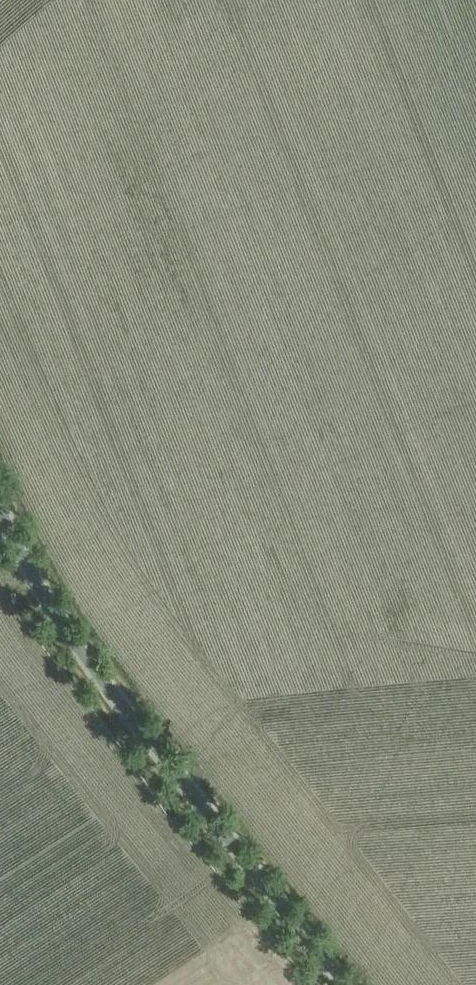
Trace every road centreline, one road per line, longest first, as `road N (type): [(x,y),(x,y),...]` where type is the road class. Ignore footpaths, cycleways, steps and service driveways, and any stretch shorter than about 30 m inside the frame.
road 1 (tertiary): [(343,984),(54,612),(0,507)]

